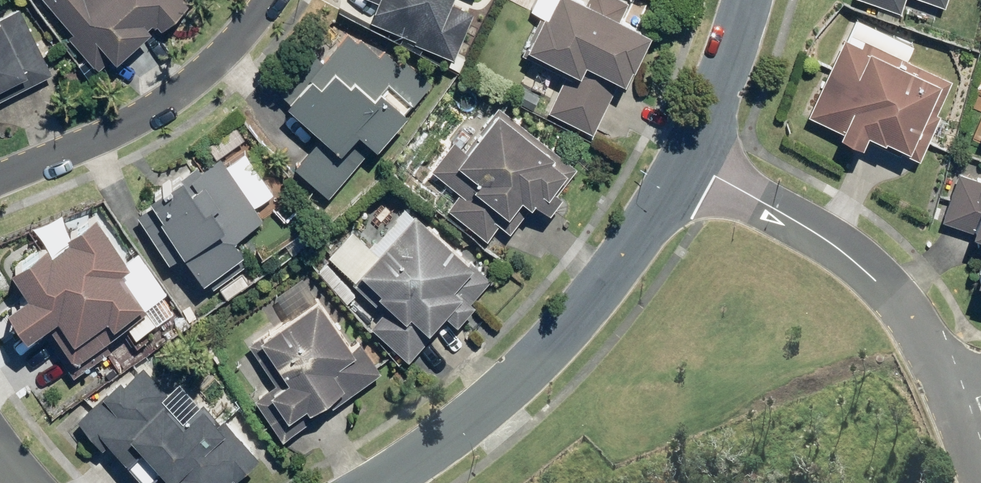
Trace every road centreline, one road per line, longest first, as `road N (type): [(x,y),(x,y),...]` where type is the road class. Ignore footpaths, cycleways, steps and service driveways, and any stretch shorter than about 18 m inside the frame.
road 1 (tertiary): [(375,482),(530,364),(624,256),(687,156)]
road 2 (residential): [(687,156),(882,283),(921,331),(953,406)]
road 3 (residential): [(270,0),(208,75),(132,121),(0,179)]
road 4 (tertiary): [(687,156),(749,0)]

